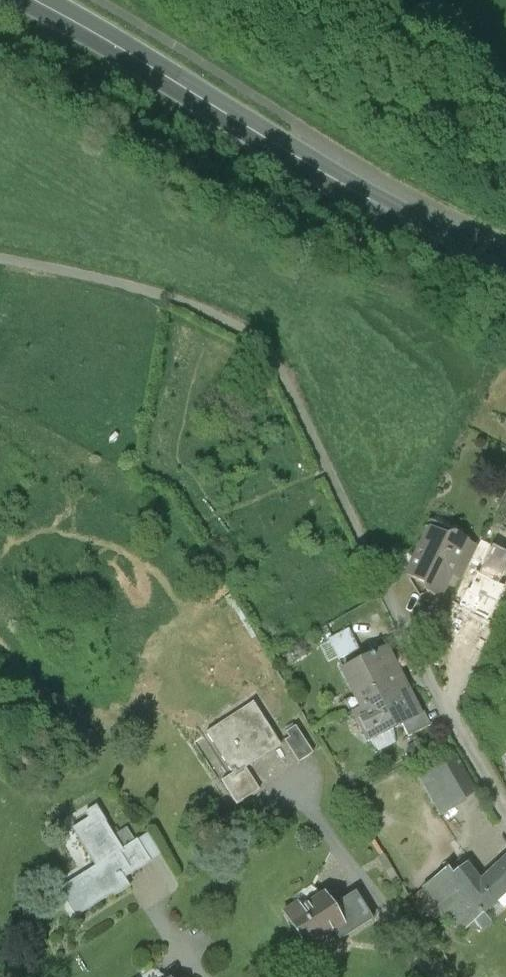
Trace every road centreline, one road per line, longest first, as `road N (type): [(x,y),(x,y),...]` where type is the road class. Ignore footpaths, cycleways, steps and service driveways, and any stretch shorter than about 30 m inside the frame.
road 1 (track): [(390,598),(261,346),(240,327),(188,307),(0,260)]
road 2 (primary): [(505,259),(384,202),(46,0)]
road 3 (residential): [(505,819),(390,598)]

